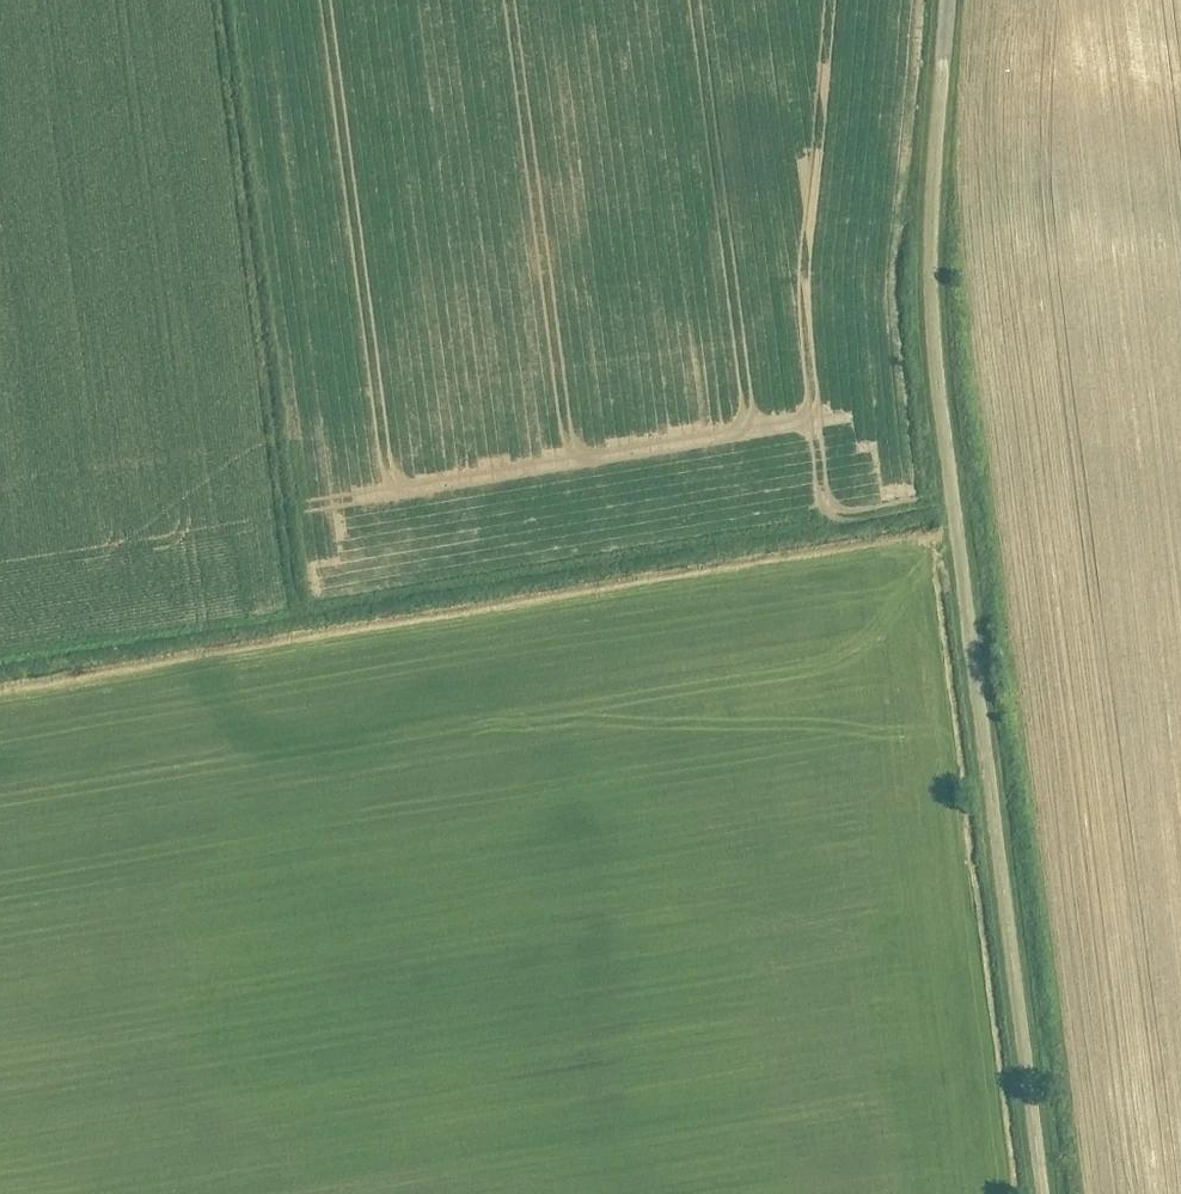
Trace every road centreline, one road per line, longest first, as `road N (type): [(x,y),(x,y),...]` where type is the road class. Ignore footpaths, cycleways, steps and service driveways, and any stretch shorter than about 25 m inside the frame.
road 1 (track): [(1039,1193),(932,315),(946,0)]

